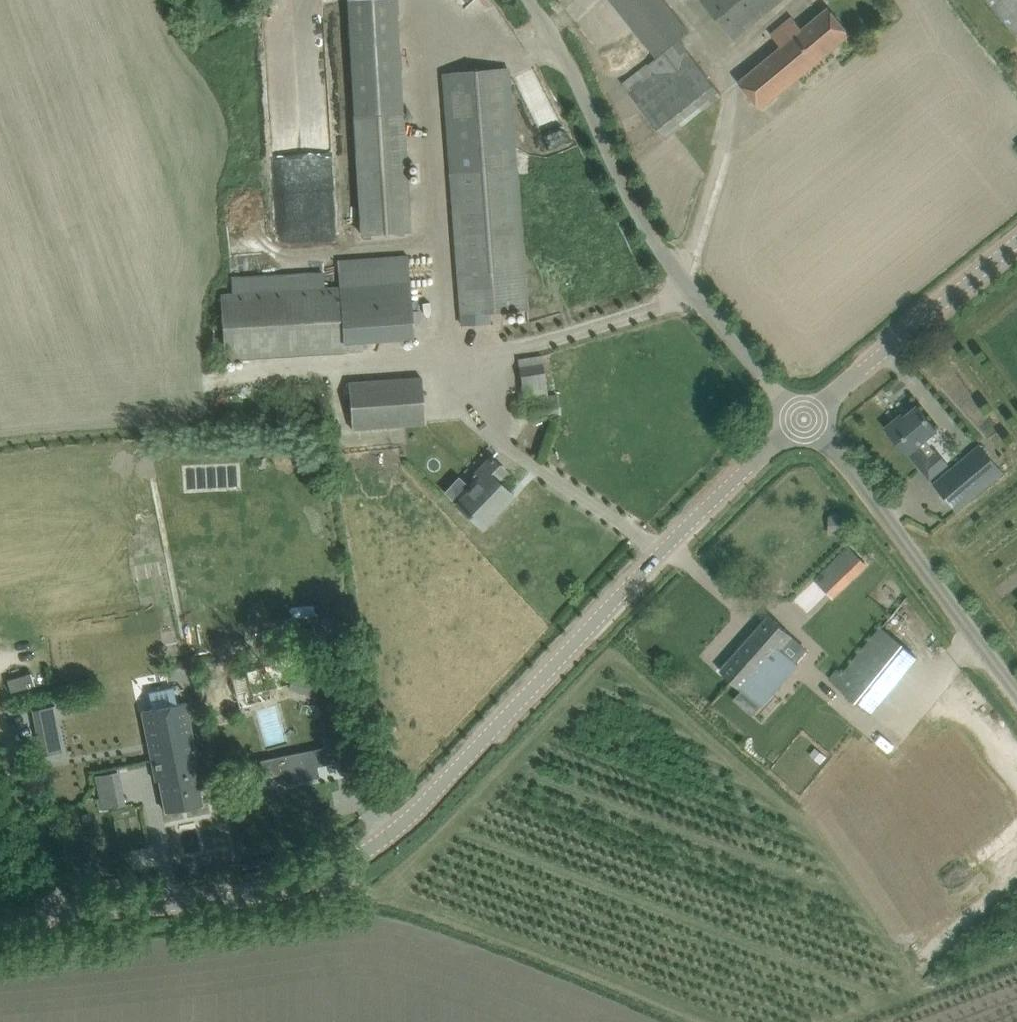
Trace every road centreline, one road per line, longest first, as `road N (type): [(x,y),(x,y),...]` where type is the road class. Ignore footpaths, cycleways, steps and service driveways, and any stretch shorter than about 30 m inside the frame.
road 1 (unclassified): [(0,920),(286,901),(327,883),(385,838),(667,546),(803,419)]
road 2 (unclassified): [(803,419),(659,250),(528,0)]
road 3 (unclassified): [(1016,690),(839,450),(803,419)]
road 4 (unclassified): [(803,419),(1016,239)]

